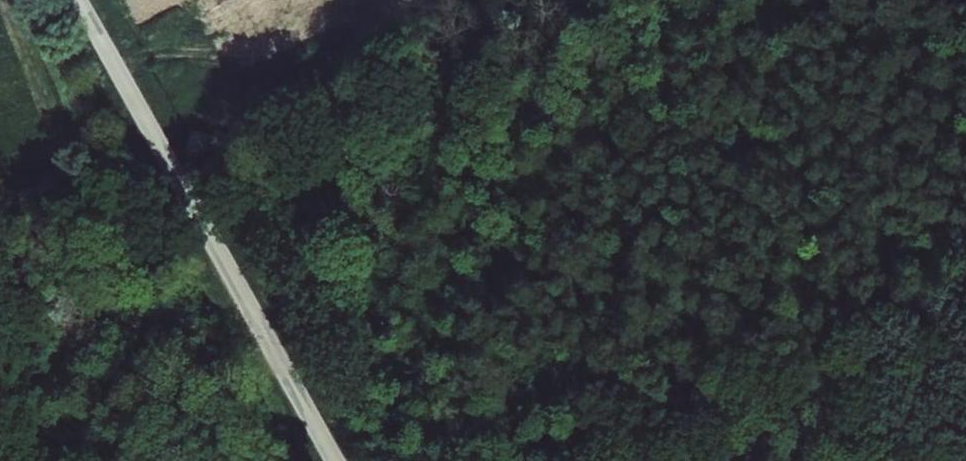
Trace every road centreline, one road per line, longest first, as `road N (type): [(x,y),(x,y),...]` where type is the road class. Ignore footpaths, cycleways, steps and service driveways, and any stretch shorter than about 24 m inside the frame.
road 1 (unclassified): [(335,460),(78,0)]

